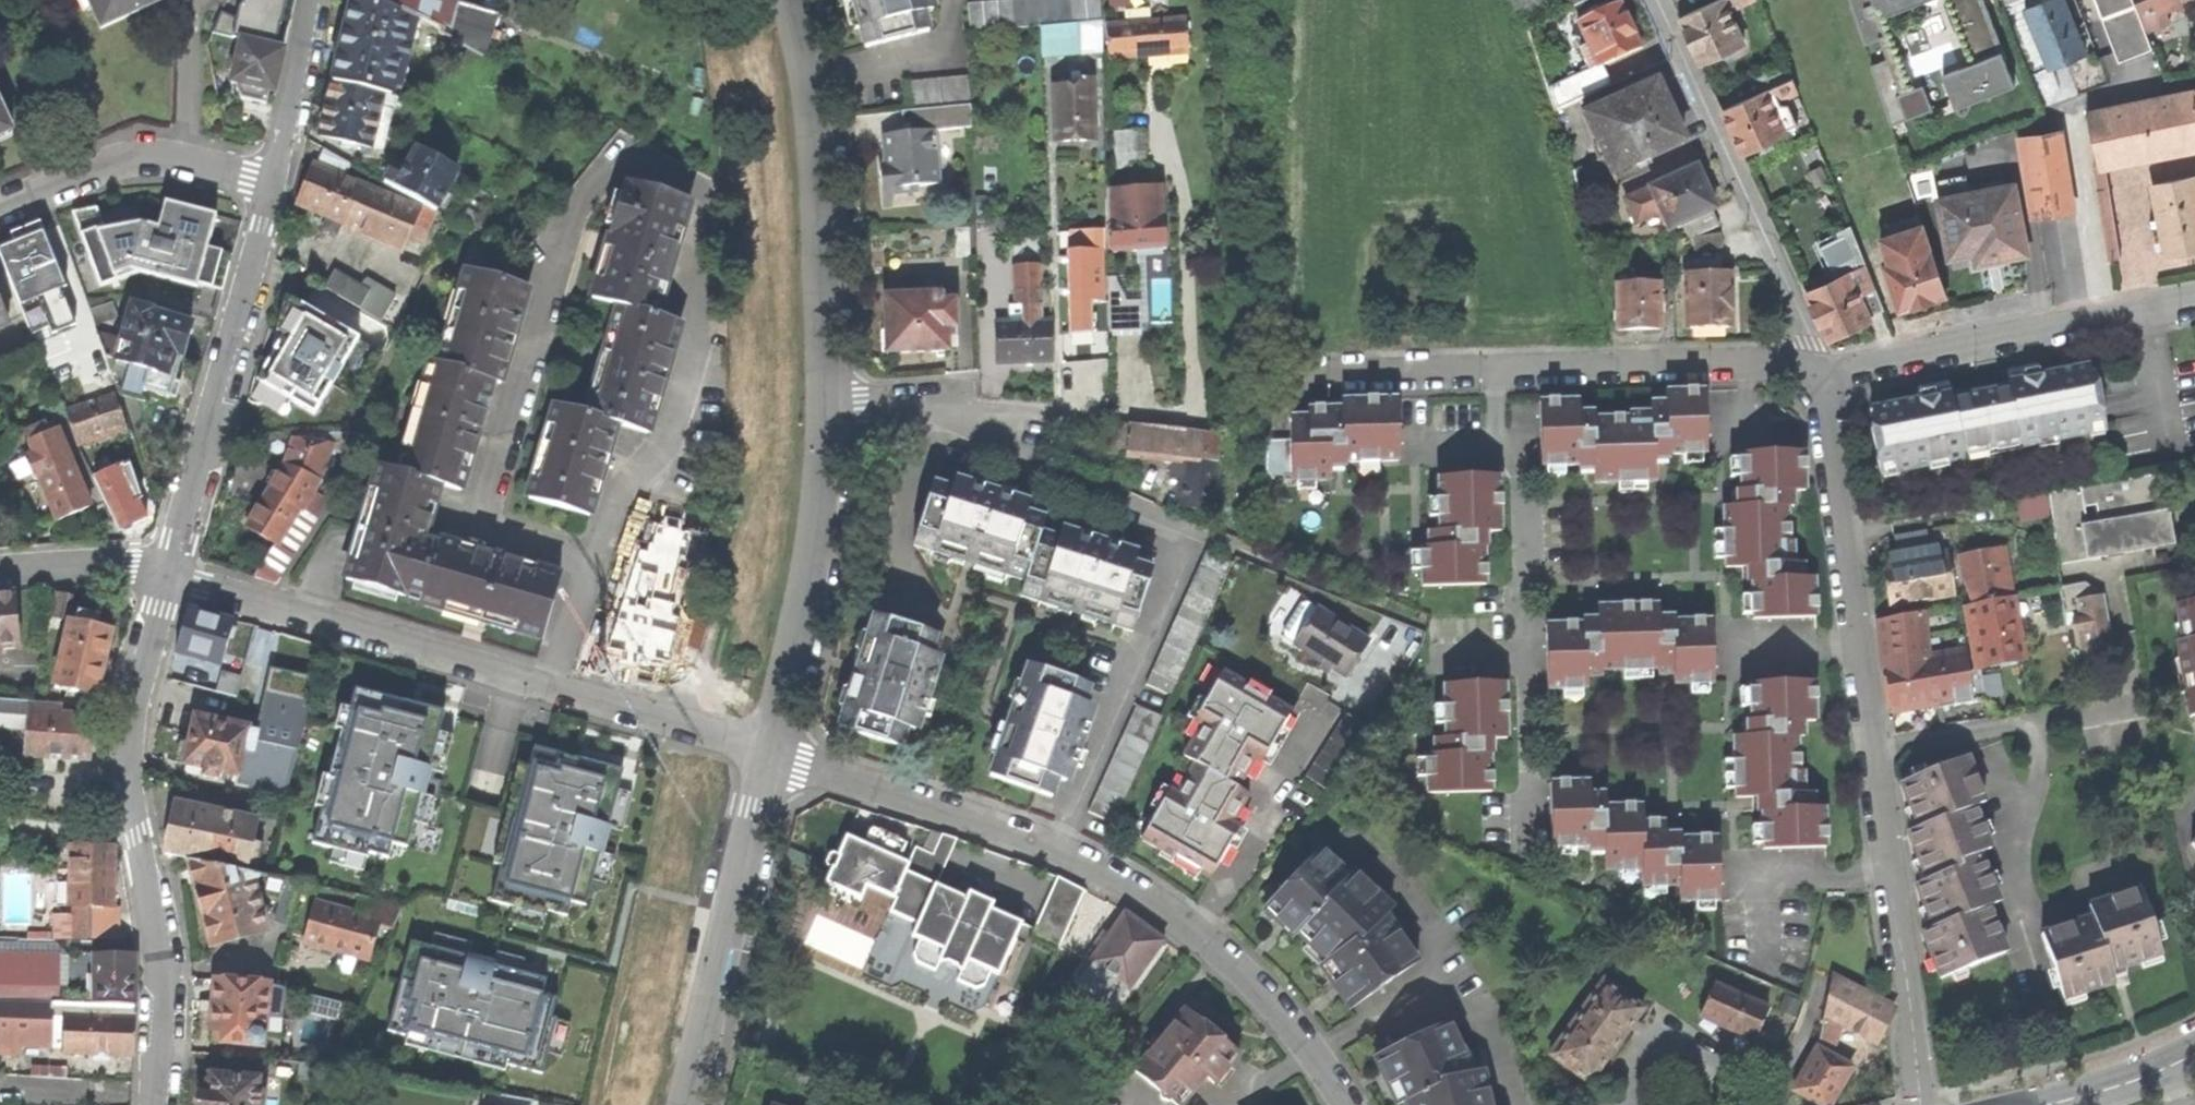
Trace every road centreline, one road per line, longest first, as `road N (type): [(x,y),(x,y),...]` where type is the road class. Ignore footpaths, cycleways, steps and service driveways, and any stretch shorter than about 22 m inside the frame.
road 1 (residential): [(1924,1104),(1819,367)]
road 2 (residential): [(766,751),(1061,848),(1147,894),(1260,985),(1350,1104)]
road 3 (residential): [(766,751),(172,573)]
road 4 (residential): [(1819,367),(1275,379)]
road 5 (residential): [(149,1104),(156,945),(137,837),(131,713),(172,573)]
road 6 (residential): [(795,0),(821,180),(833,410)]
road 7 (residential): [(172,573),(279,181)]
road 8 (residential): [(1819,367),(1659,0)]
road 9 (residential): [(2194,299),(1845,369),(1819,367)]
road 10 (residential): [(766,751),(689,1104)]
road 11 (residential): [(833,410),(812,563),(766,751)]
road 12 (residential): [(190,161),(102,164),(0,206)]
road 13 (residential): [(279,181),(317,0)]
road 14 (residential): [(0,572),(107,564),(172,573)]
road 15 (residential): [(190,161),(190,0)]
road 16 (residential): [(2044,1104),(2194,1056)]
road 17 (residential): [(833,410),(968,406)]

